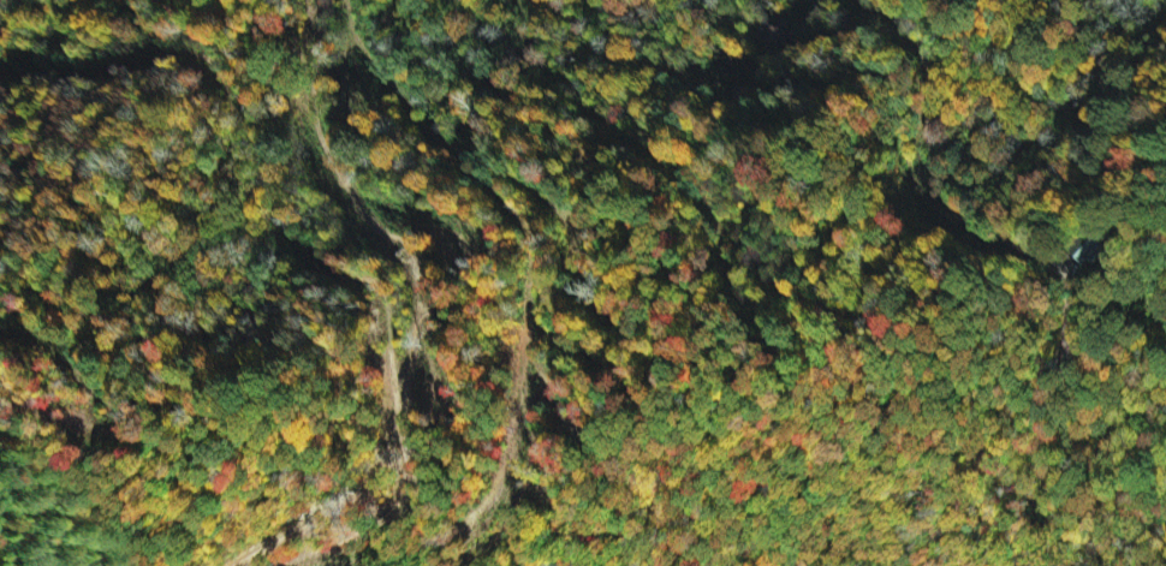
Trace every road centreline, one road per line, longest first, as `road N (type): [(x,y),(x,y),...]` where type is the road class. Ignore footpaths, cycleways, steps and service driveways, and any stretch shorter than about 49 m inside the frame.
road 1 (residential): [(1041,565),(1055,525),(1048,427),(1081,317),(1079,287),(936,187),(923,40),(870,0)]

